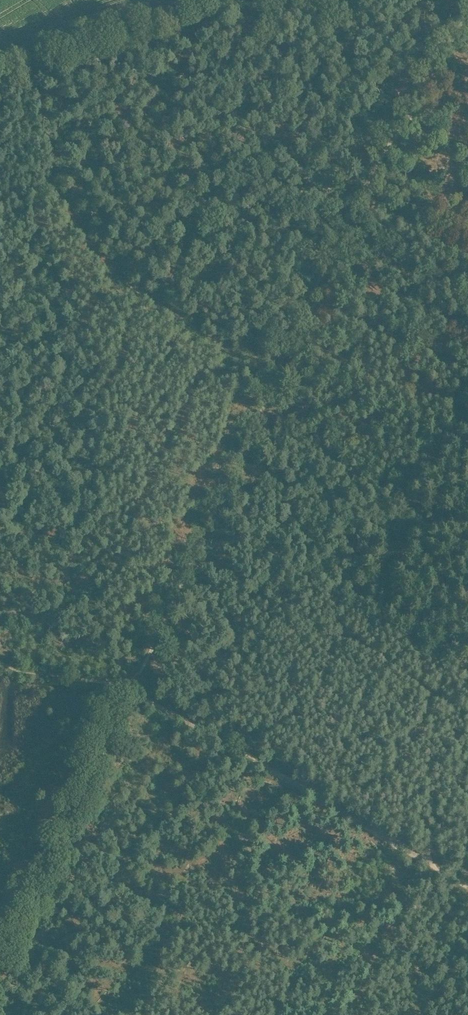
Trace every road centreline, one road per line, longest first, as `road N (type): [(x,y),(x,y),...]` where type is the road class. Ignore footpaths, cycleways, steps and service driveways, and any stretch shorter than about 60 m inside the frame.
road 1 (track): [(123,677),(0,944)]

